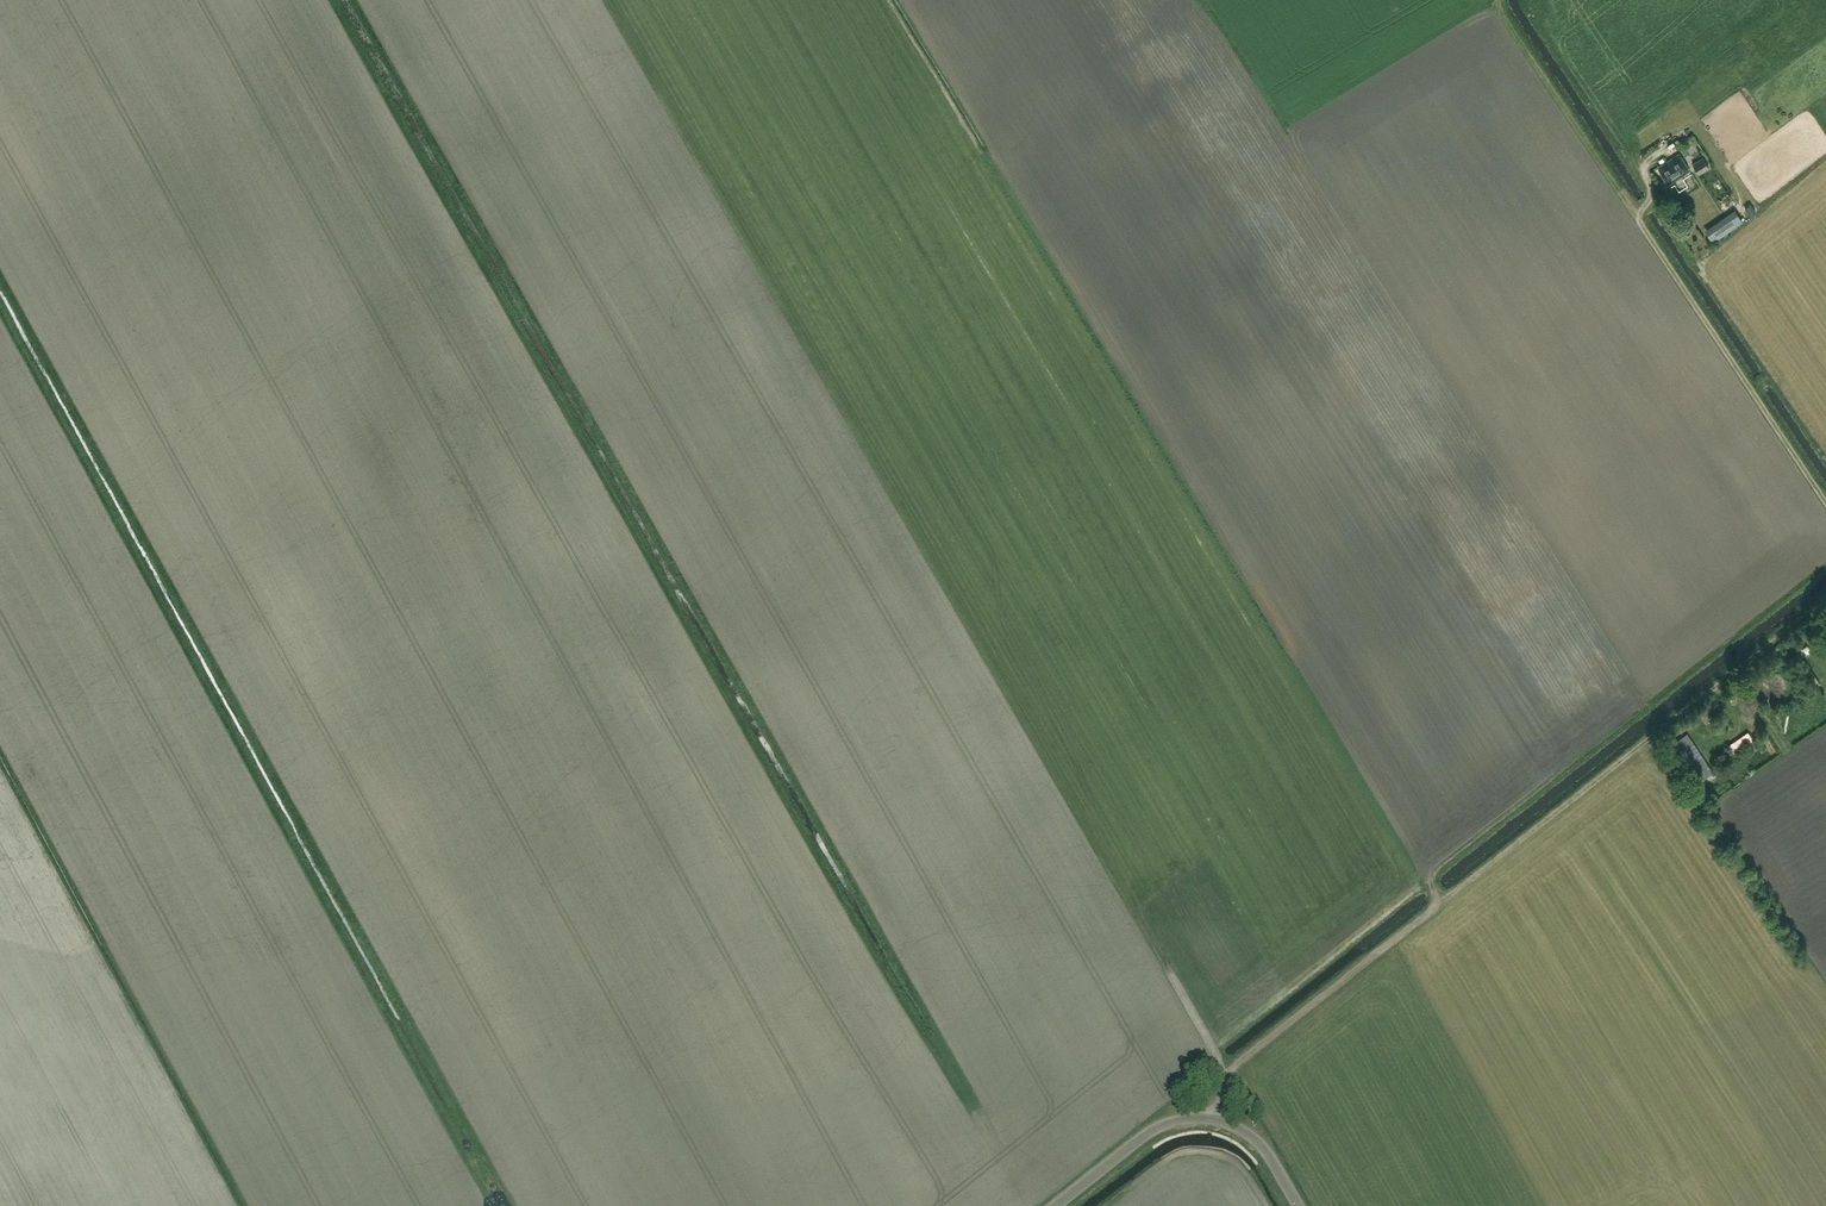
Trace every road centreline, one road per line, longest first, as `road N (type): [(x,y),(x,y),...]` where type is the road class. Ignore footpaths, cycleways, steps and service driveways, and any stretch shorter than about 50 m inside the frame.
road 1 (track): [(1217,1122),(1225,1072),(1825,599)]
road 2 (track): [(1499,0),(1825,500)]
road 3 (tertiary): [(1060,1205),(1150,1136),(1198,1119),(1251,1135),(1300,1205)]

